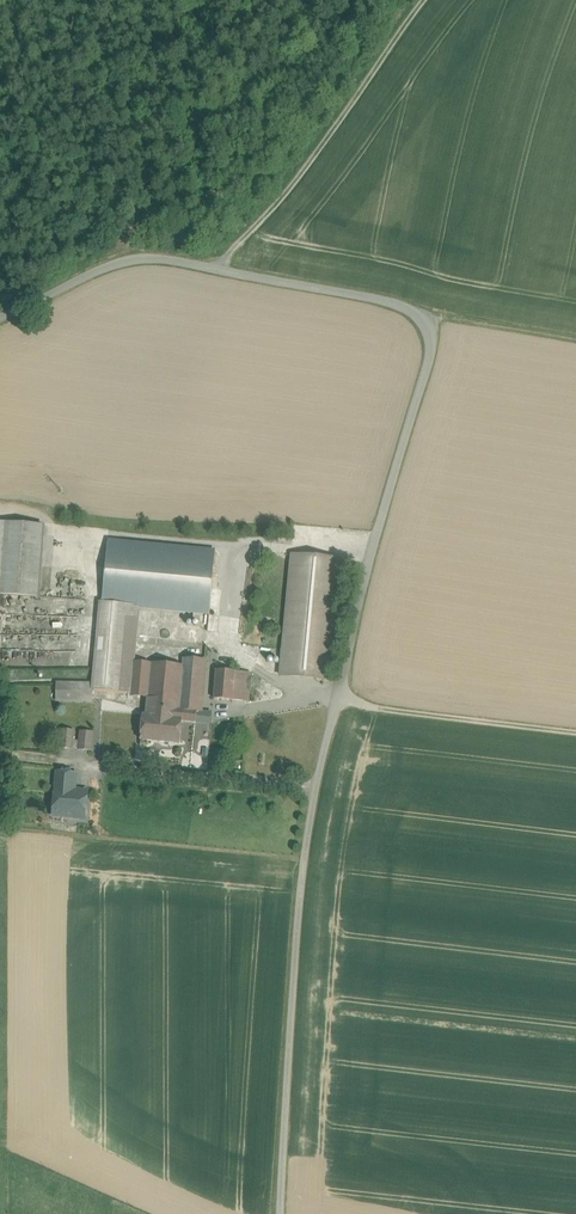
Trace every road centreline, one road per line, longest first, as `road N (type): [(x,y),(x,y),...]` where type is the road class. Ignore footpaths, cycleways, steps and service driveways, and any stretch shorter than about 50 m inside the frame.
road 1 (unclassified): [(0,320),(100,271),(145,259),(395,303),(438,320),(332,703)]
road 2 (track): [(283,1213),(301,874),(332,703)]
road 3 (track): [(332,703),(228,649),(231,543),(106,530),(94,537),(91,586)]
road 4 (track): [(575,731),(332,703)]
road 5 (track): [(315,790),(100,766)]
road 6 (track): [(438,320),(575,337)]

